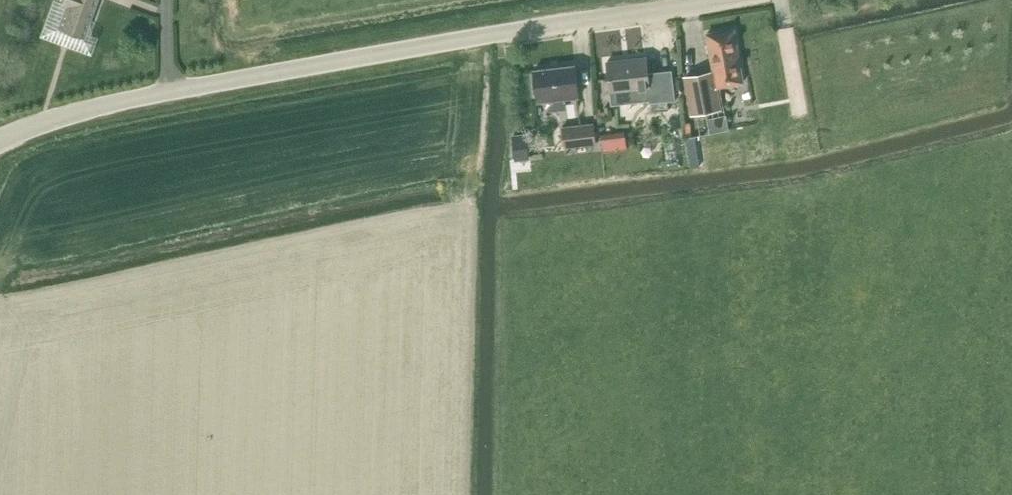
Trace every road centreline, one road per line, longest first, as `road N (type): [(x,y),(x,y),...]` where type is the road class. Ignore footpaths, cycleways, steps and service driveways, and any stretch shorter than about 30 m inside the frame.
road 1 (tertiary): [(0,141),(169,92),(717,0)]

